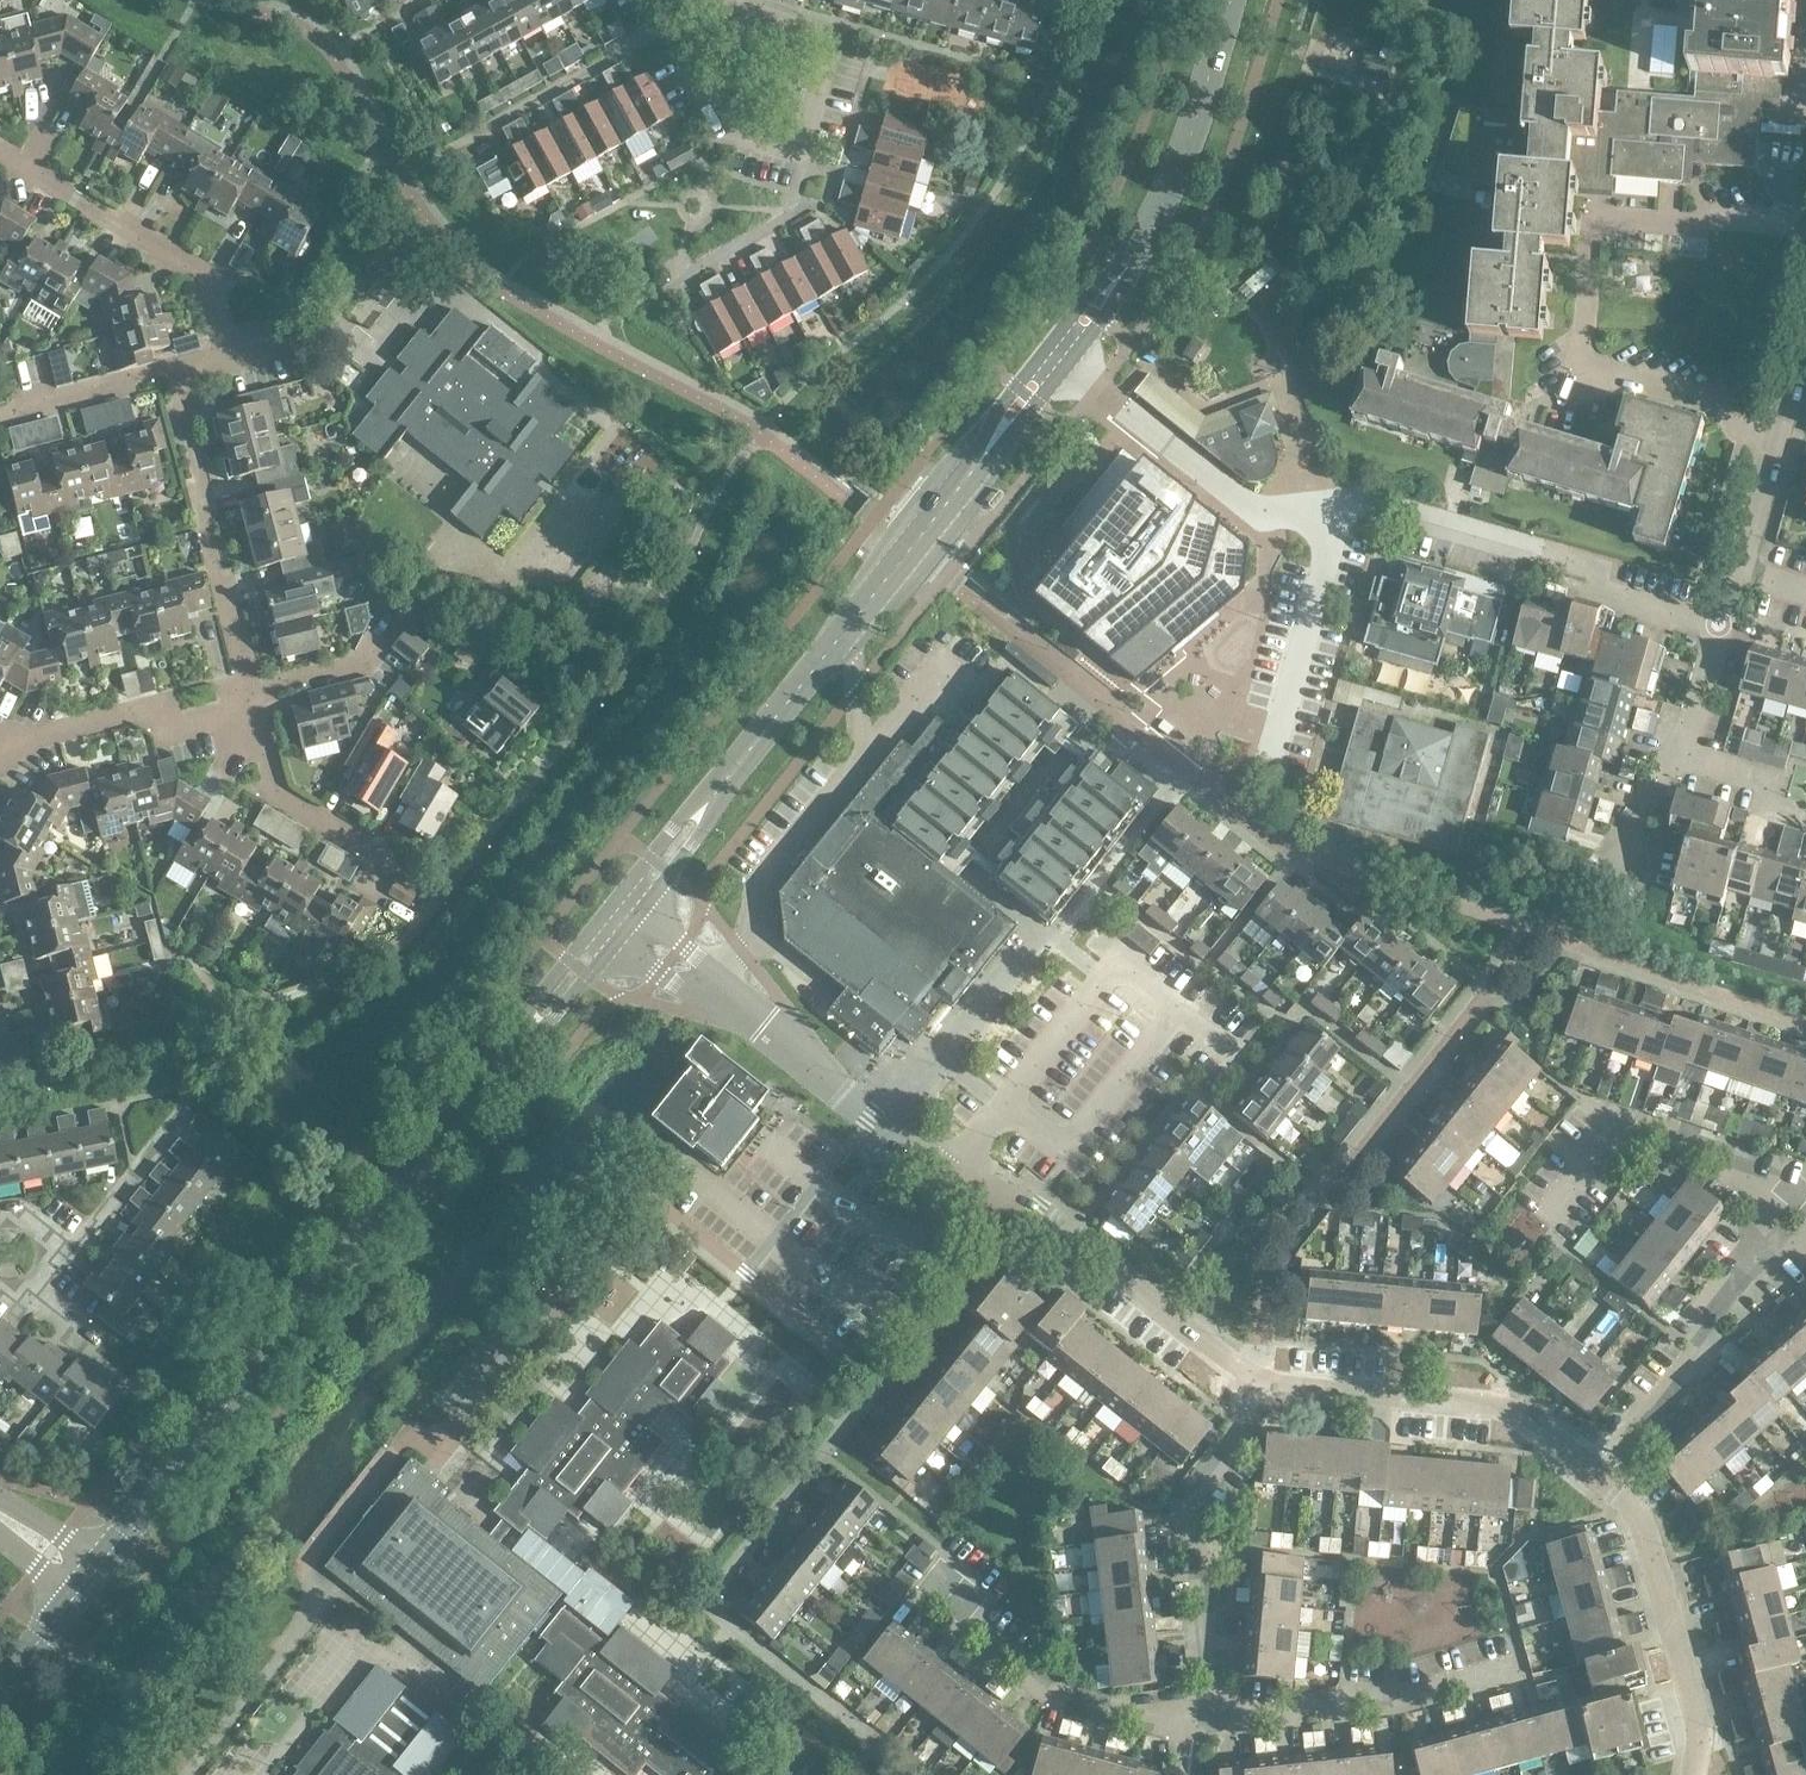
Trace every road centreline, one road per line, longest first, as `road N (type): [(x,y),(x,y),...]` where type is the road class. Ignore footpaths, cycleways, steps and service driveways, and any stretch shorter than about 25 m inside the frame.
road 1 (tertiary): [(87,1587),(459,1098),(612,916)]
road 2 (residential): [(1252,1380),(1008,1192),(945,1178),(765,1027),(612,916)]
road 3 (tertiary): [(612,916),(1053,369)]
road 4 (residential): [(171,373),(267,334),(0,162)]
road 5 (unclassified): [(1337,519),(1375,502),(1590,566),(1620,602),(1720,628)]
road 6 (tertiary): [(1053,369),(1154,217),(1194,126),(1230,0)]
road 7 (residential): [(1214,1720),(1184,1510),(1233,1444),(1252,1380)]
road 8 (residential): [(1584,1468),(1512,1413),(1252,1380)]
road 9 (residential): [(1689,1774),(1699,1726),(1637,1513),(1584,1468)]
road 10 (residential): [(254,703),(171,373)]
road 11 (residential): [(1053,369),(1265,525),(1337,519)]
road 12 (residential): [(1584,1468),(1782,1221)]
road 13 (residential): [(1214,1720),(1042,1690),(942,1611)]
road 14 (residential): [(1497,1673),(1397,1705),(1214,1720)]
road 15 (residential): [(1782,1221),(1619,1132),(1590,1137),(1564,1180)]
road 16 (residential): [(0,741),(130,712),(182,723),(254,703)]
road 17 (residential): [(1737,572),(1805,322)]
road 18 (residential): [(808,150),(830,39),(692,0)]
road 19 (unclassified): [(1275,760),(1337,519)]
road 20 (residential): [(406,875),(284,792),(254,703)]
road 21 (residential): [(808,150),(720,129),(669,29)]
road 22 (residential): [(254,703),(271,685),(359,667),(415,599)]
road 23 (residential): [(494,125),(669,29)]
road 24 (residential): [(0,416),(171,373)]
road 25 (residential): [(34,1243),(63,1237),(157,1126)]
road 26 (residential): [(1805,827),(1780,819),(1722,760),(1676,747)]
road 27 (tertiary): [(0,1697),(87,1587)]
road 28 (residential): [(1633,870),(1676,747)]
road 29 (residential): [(1676,747),(1720,628)]

